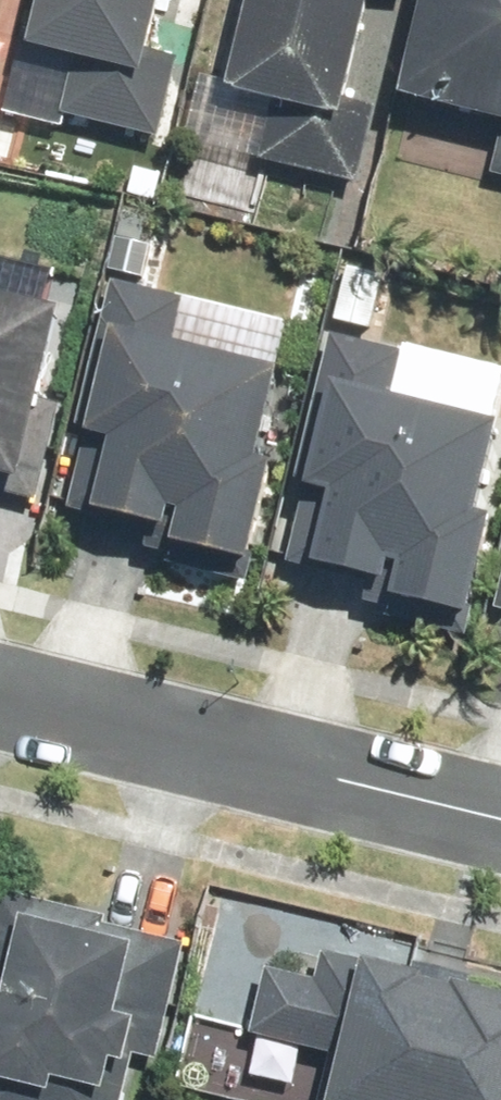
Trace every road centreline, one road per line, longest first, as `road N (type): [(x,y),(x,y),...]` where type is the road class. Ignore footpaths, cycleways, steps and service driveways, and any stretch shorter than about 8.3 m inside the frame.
road 1 (residential): [(0,695),(500,819)]

